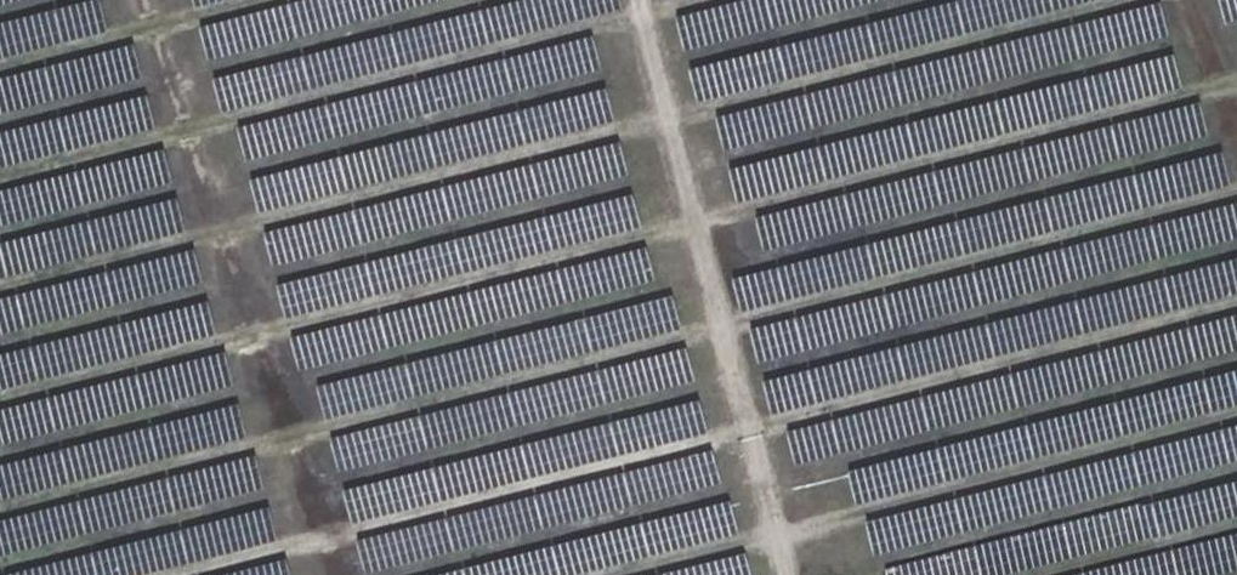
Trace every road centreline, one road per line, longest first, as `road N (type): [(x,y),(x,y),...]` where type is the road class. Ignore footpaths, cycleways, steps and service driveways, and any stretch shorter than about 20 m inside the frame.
road 1 (track): [(0,512),(1236,196)]
road 2 (track): [(0,400),(1236,84)]
road 3 (track): [(0,290),(1130,0)]
road 4 (track): [(189,574),(1236,306)]
road 5 (track): [(0,180),(707,0)]
road 6 (track): [(621,574),(1236,416)]
road 7 (track): [(786,574),(637,0)]
road 8 (track): [(0,67),(263,0)]
road 9 (track): [(1236,525),(1041,574)]

